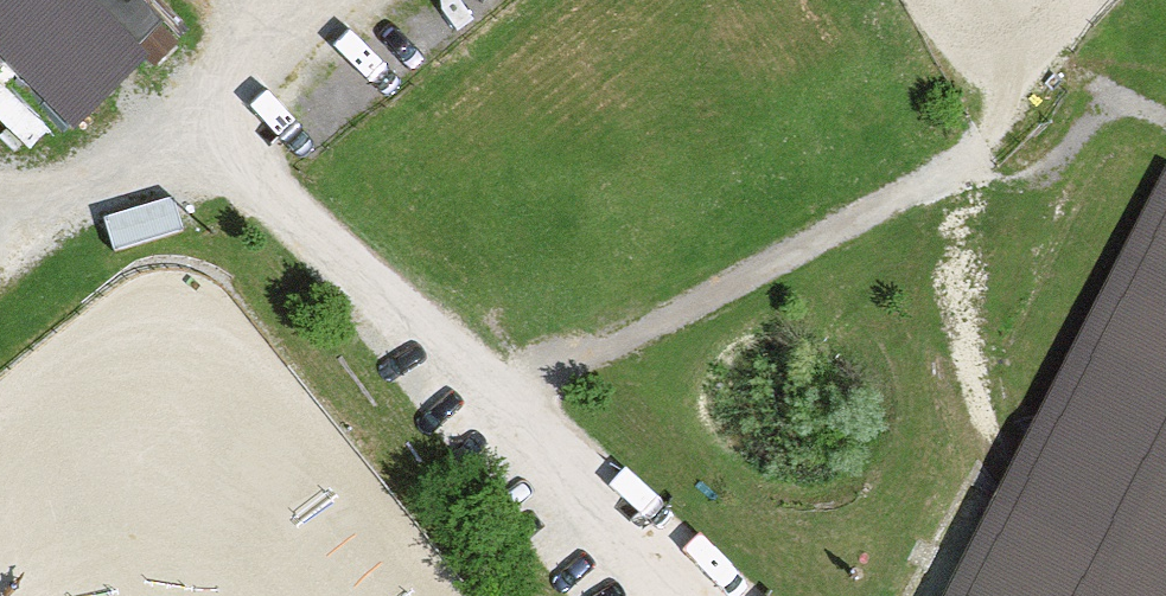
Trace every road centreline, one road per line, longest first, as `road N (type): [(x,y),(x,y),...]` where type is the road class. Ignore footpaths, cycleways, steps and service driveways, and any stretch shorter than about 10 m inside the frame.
road 1 (track): [(714,595),(351,273),(186,108),(0,257)]
road 2 (track): [(1165,552),(1122,294),(1126,260),(1155,198)]
road 3 (track): [(186,108),(376,0)]

